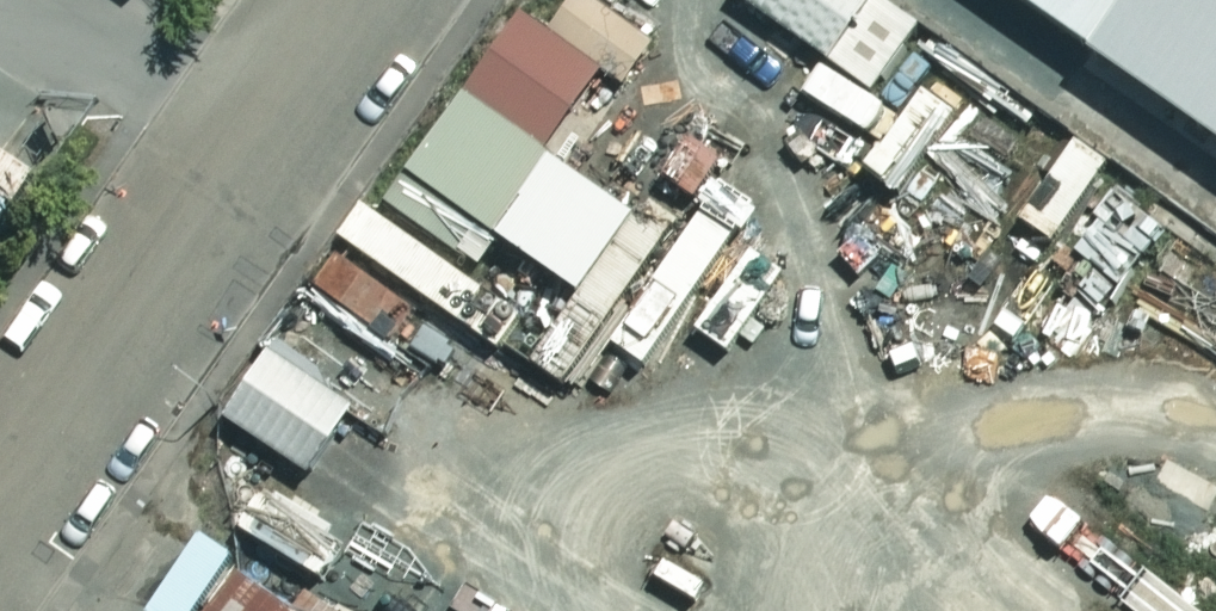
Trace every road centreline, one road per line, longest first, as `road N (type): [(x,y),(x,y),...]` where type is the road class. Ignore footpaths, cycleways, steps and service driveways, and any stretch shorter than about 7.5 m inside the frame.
road 1 (residential): [(333,0),(0,481)]

